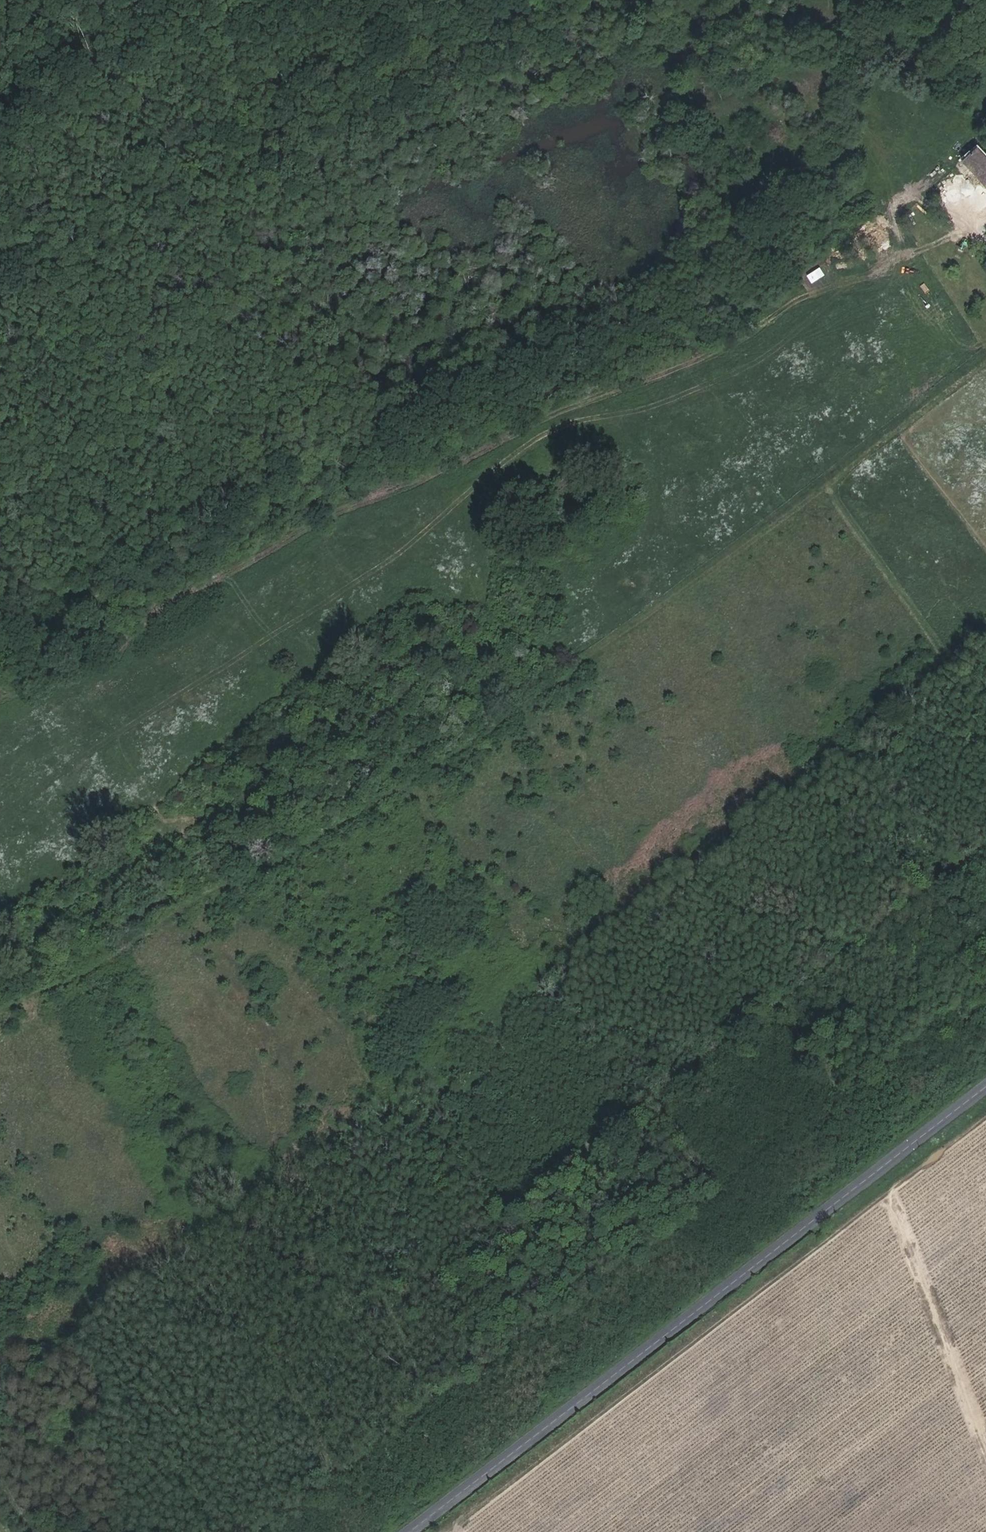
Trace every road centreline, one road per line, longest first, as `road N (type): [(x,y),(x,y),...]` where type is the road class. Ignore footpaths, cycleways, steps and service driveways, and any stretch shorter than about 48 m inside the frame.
road 1 (secondary): [(411,1531),(985,1087)]

